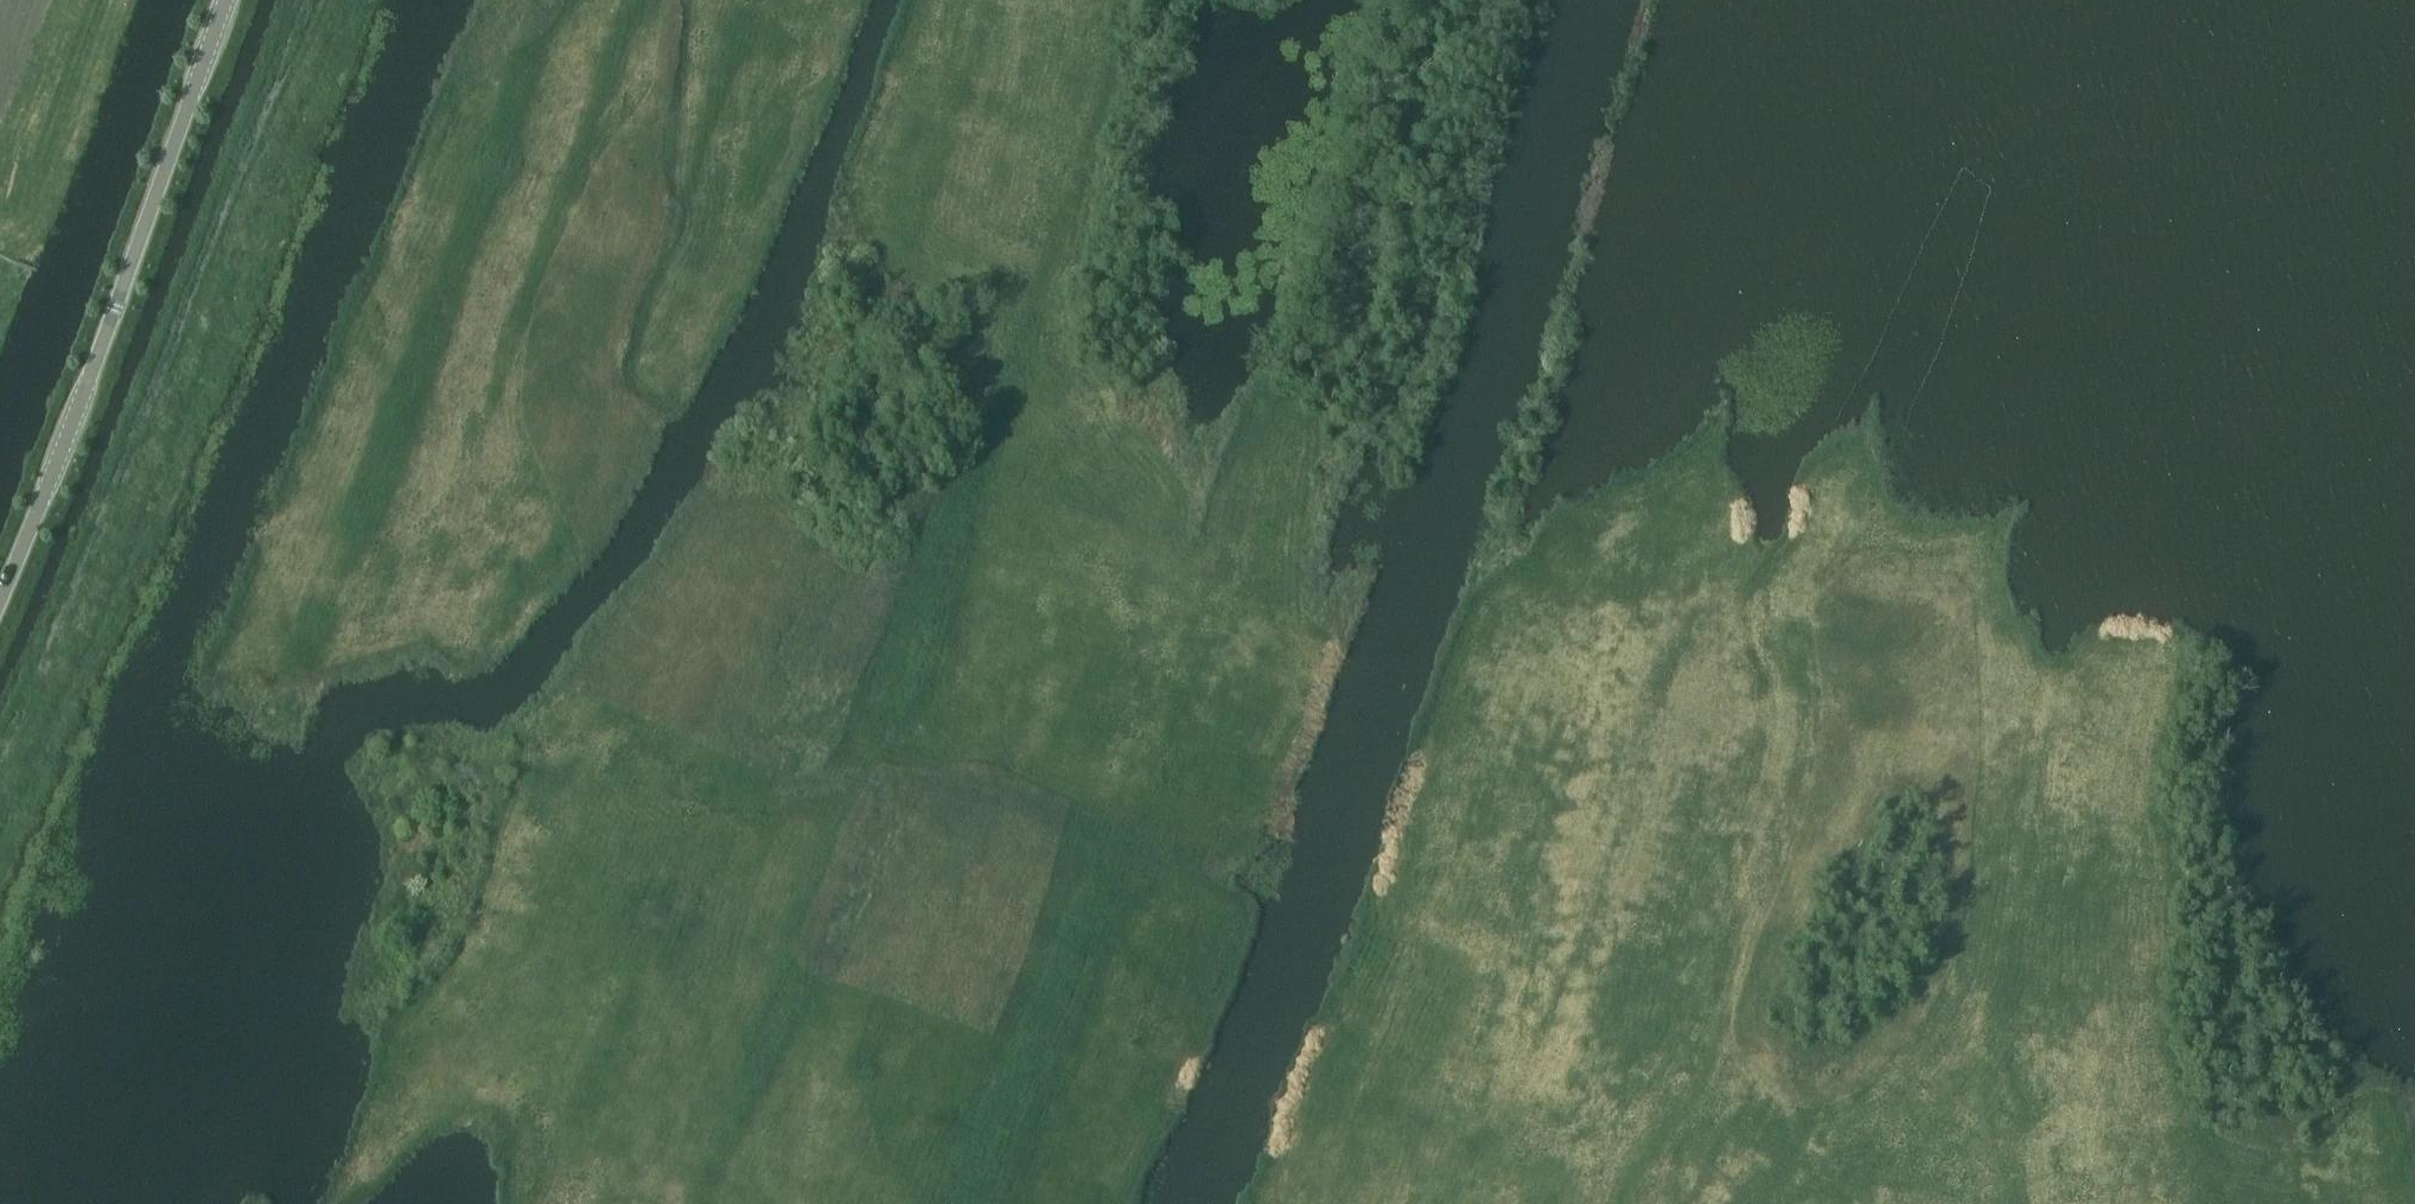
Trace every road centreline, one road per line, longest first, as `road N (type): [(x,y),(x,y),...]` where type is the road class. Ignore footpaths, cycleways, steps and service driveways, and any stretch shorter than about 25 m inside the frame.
road 1 (unclassified): [(0,602),(116,310),(225,0)]

